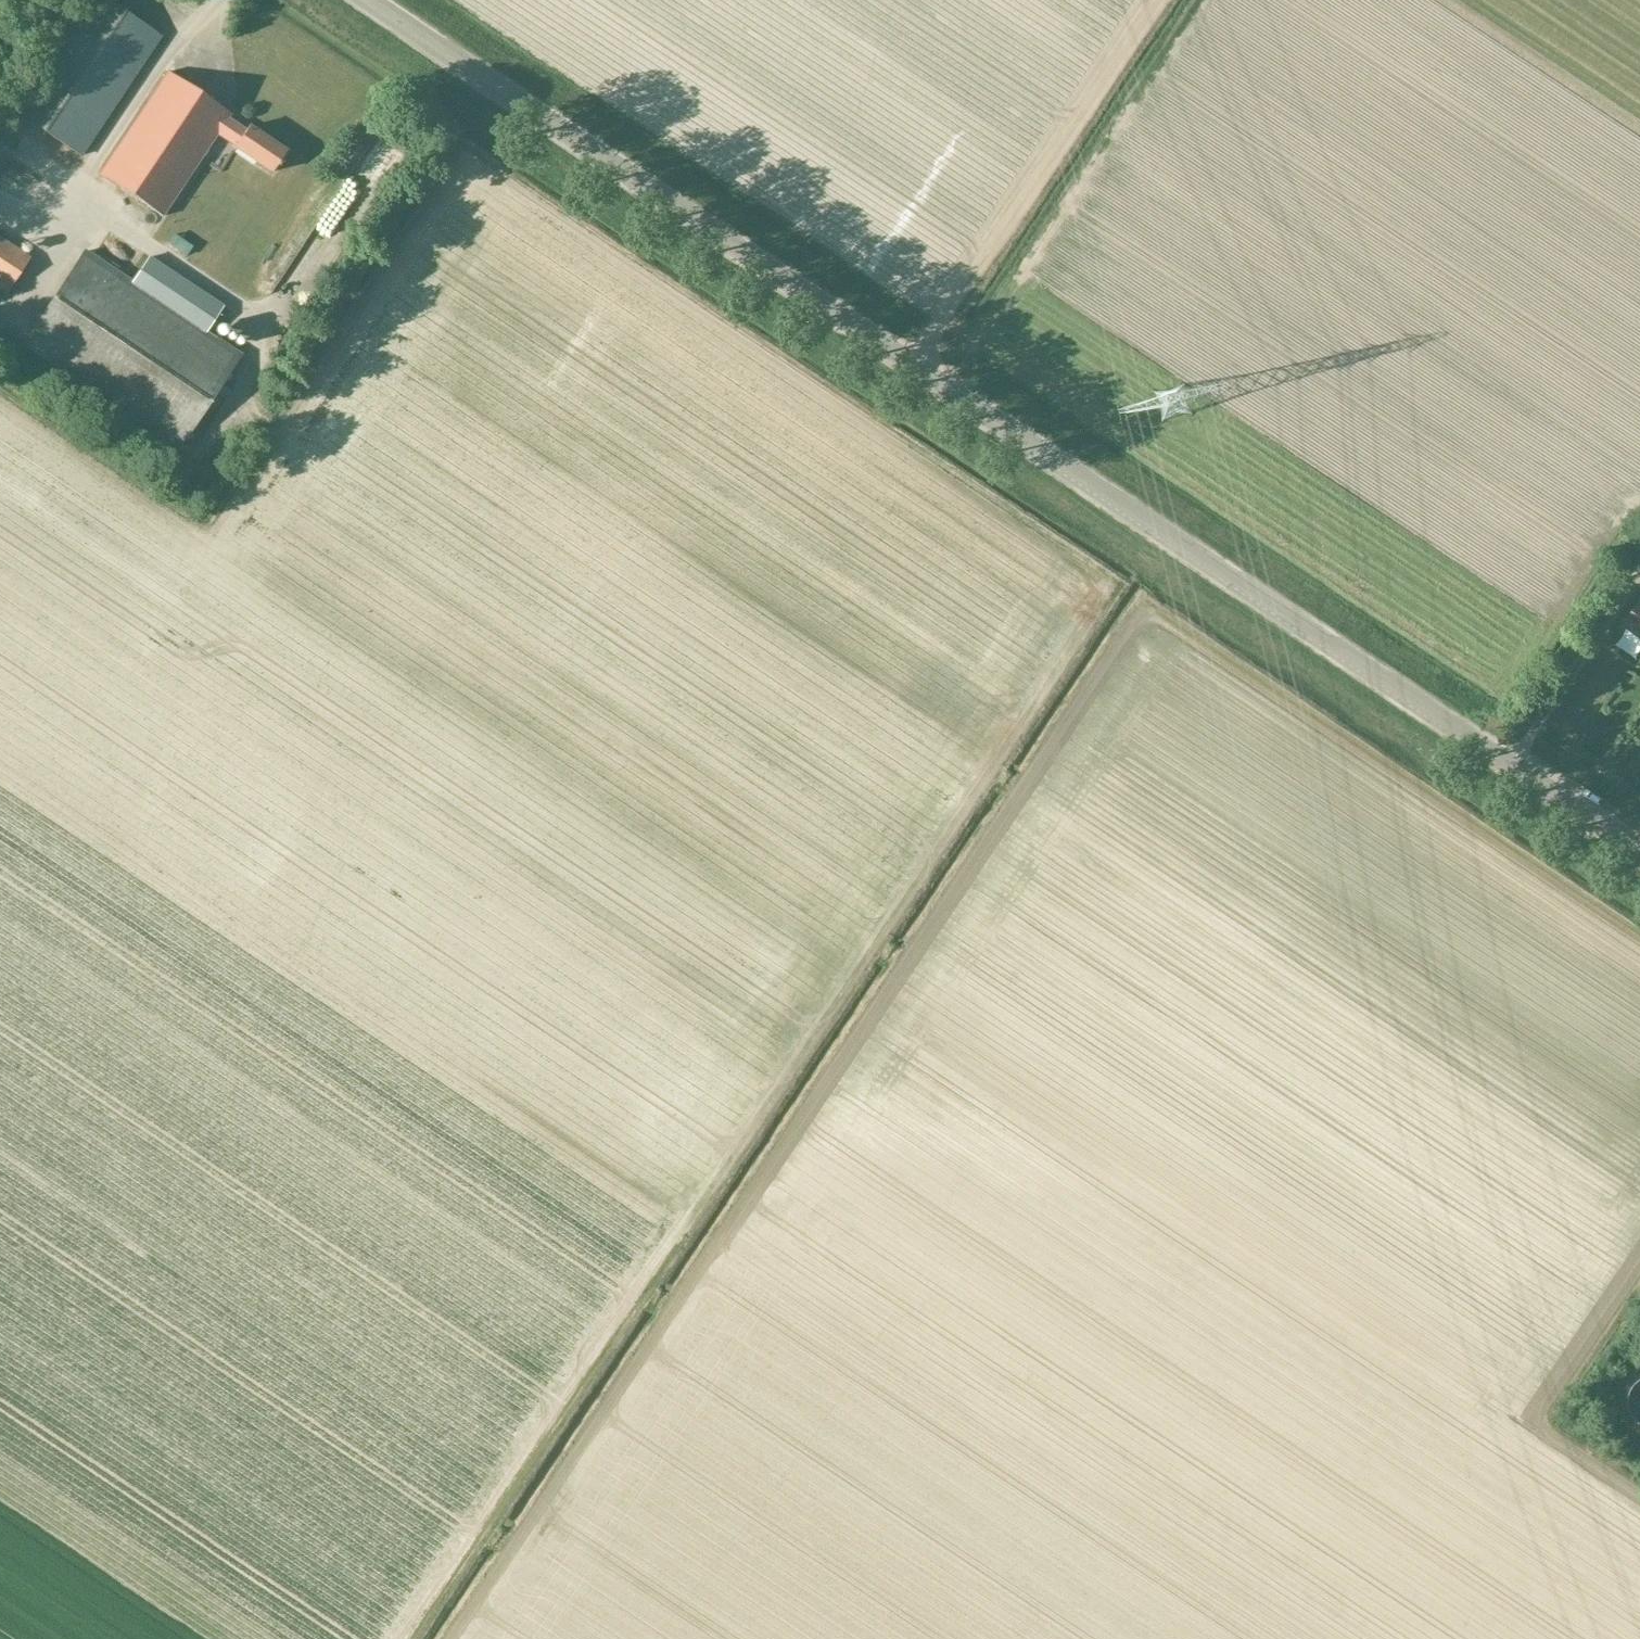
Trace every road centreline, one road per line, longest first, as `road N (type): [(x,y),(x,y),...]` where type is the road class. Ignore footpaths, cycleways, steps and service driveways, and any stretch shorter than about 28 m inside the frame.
road 1 (secondary): [(1639,853),(366,0)]

